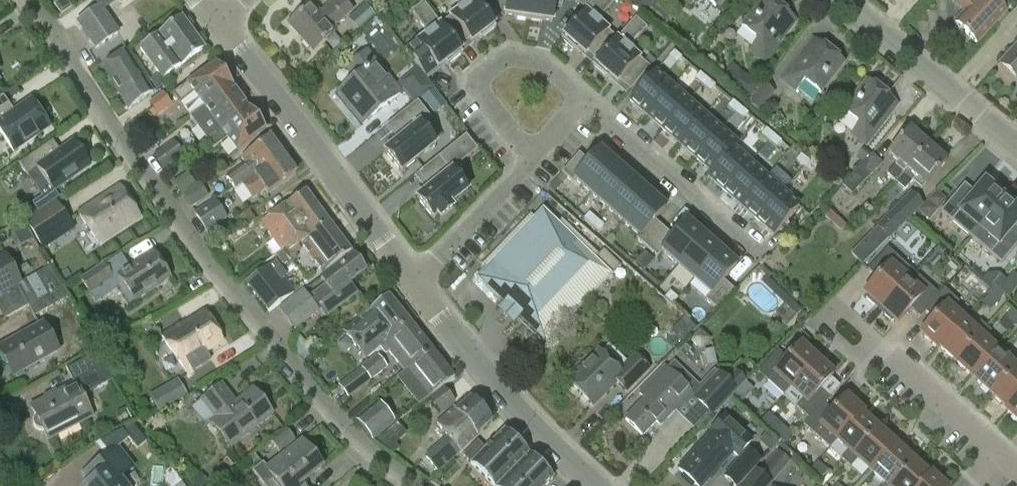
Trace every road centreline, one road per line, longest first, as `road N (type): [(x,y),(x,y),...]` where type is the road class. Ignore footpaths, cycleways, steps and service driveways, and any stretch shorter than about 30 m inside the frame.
road 1 (residential): [(417,485),(319,406),(138,169),(29,0)]
road 2 (residential): [(413,274),(220,18)]
road 3 (residential): [(608,485),(511,393),(413,274)]
road 4 (residential): [(597,94),(548,50),(507,43),(461,85),(462,95),(528,163)]
road 5 (residential): [(1016,149),(835,0)]
road 6 (residential): [(1016,472),(873,342)]
road 7 (residential): [(719,199),(597,94)]
road 8 (residential): [(413,274),(528,163)]
road 9 (residential): [(873,342),(831,302),(812,320),(849,355),(862,355)]

